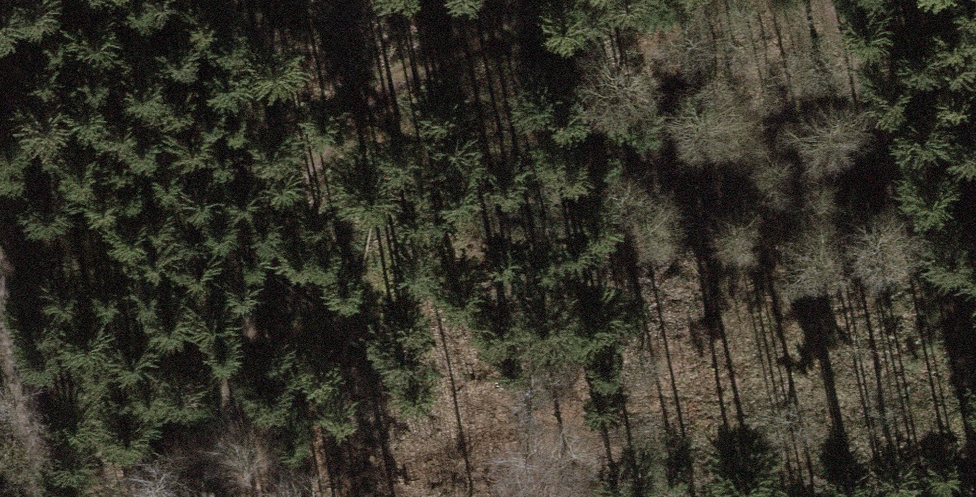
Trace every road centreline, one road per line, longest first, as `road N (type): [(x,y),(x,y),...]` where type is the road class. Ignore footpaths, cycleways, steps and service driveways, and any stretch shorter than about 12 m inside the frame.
road 1 (track): [(209,496),(273,126),(500,33),(617,0)]
road 2 (track): [(831,0),(965,323),(975,383)]
road 3 (track): [(0,312),(42,496)]

